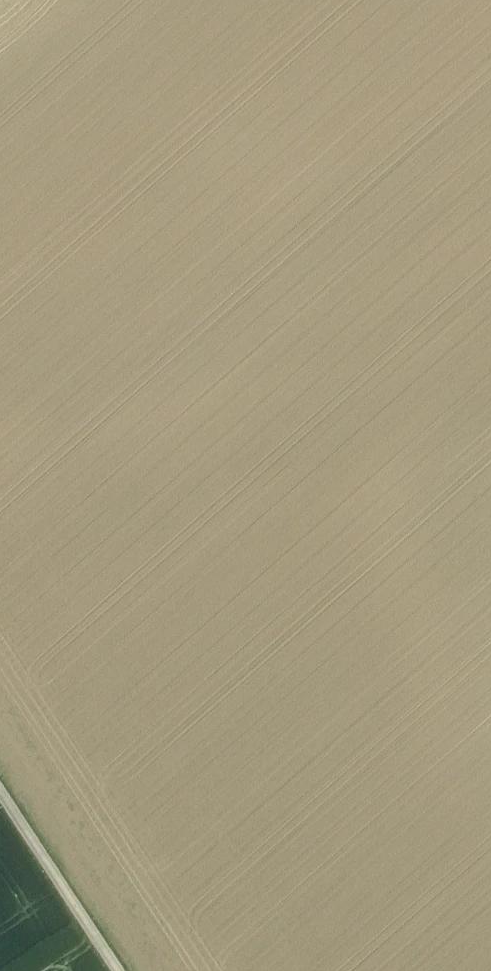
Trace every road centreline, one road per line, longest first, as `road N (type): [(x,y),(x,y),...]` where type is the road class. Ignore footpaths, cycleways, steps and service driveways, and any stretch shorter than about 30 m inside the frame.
road 1 (unclassified): [(0,789),(118,970)]

